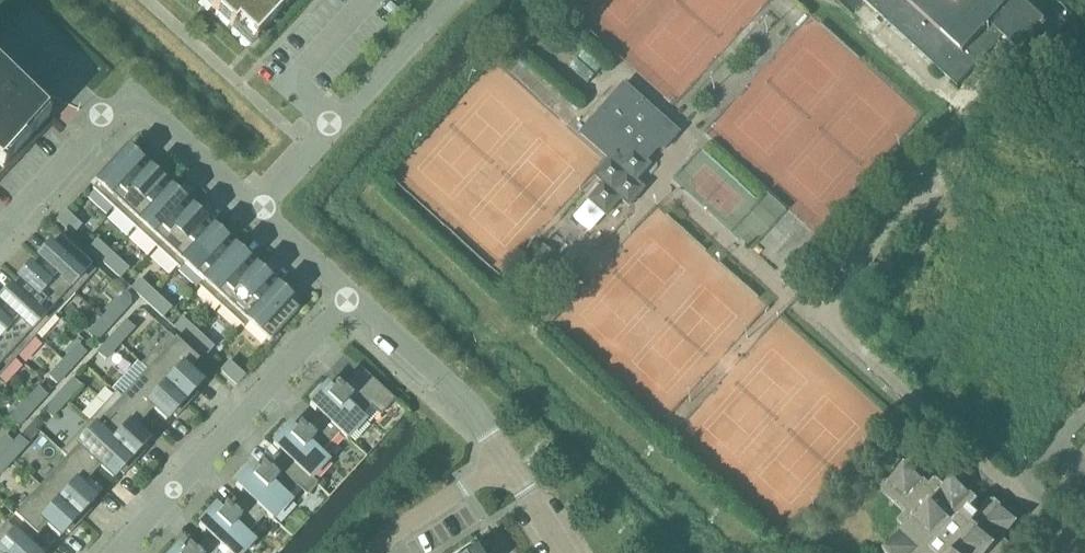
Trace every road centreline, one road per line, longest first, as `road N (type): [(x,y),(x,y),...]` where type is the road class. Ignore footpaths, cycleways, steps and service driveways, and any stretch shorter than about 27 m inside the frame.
road 1 (residential): [(700,55),(966,301),(890,382)]
road 2 (residential): [(116,552),(350,297)]
road 3 (residential): [(518,251),(700,55)]
road 4 (residential): [(395,187),(569,0)]
road 5 (residential): [(501,462),(468,409),(350,297)]
road 6 (residential): [(746,537),(890,382)]
road 7 (residential): [(0,231),(119,102),(145,106)]
road 8 (residential): [(334,127),(283,81),(360,0)]
road 9 (residential): [(334,127),(451,0)]
road 10 (residential): [(890,382),(1014,496)]
road 11 (residential): [(375,552),(501,462)]
road 12 (residential): [(258,210),(145,106)]
road 13 (residential): [(350,297),(258,210)]

